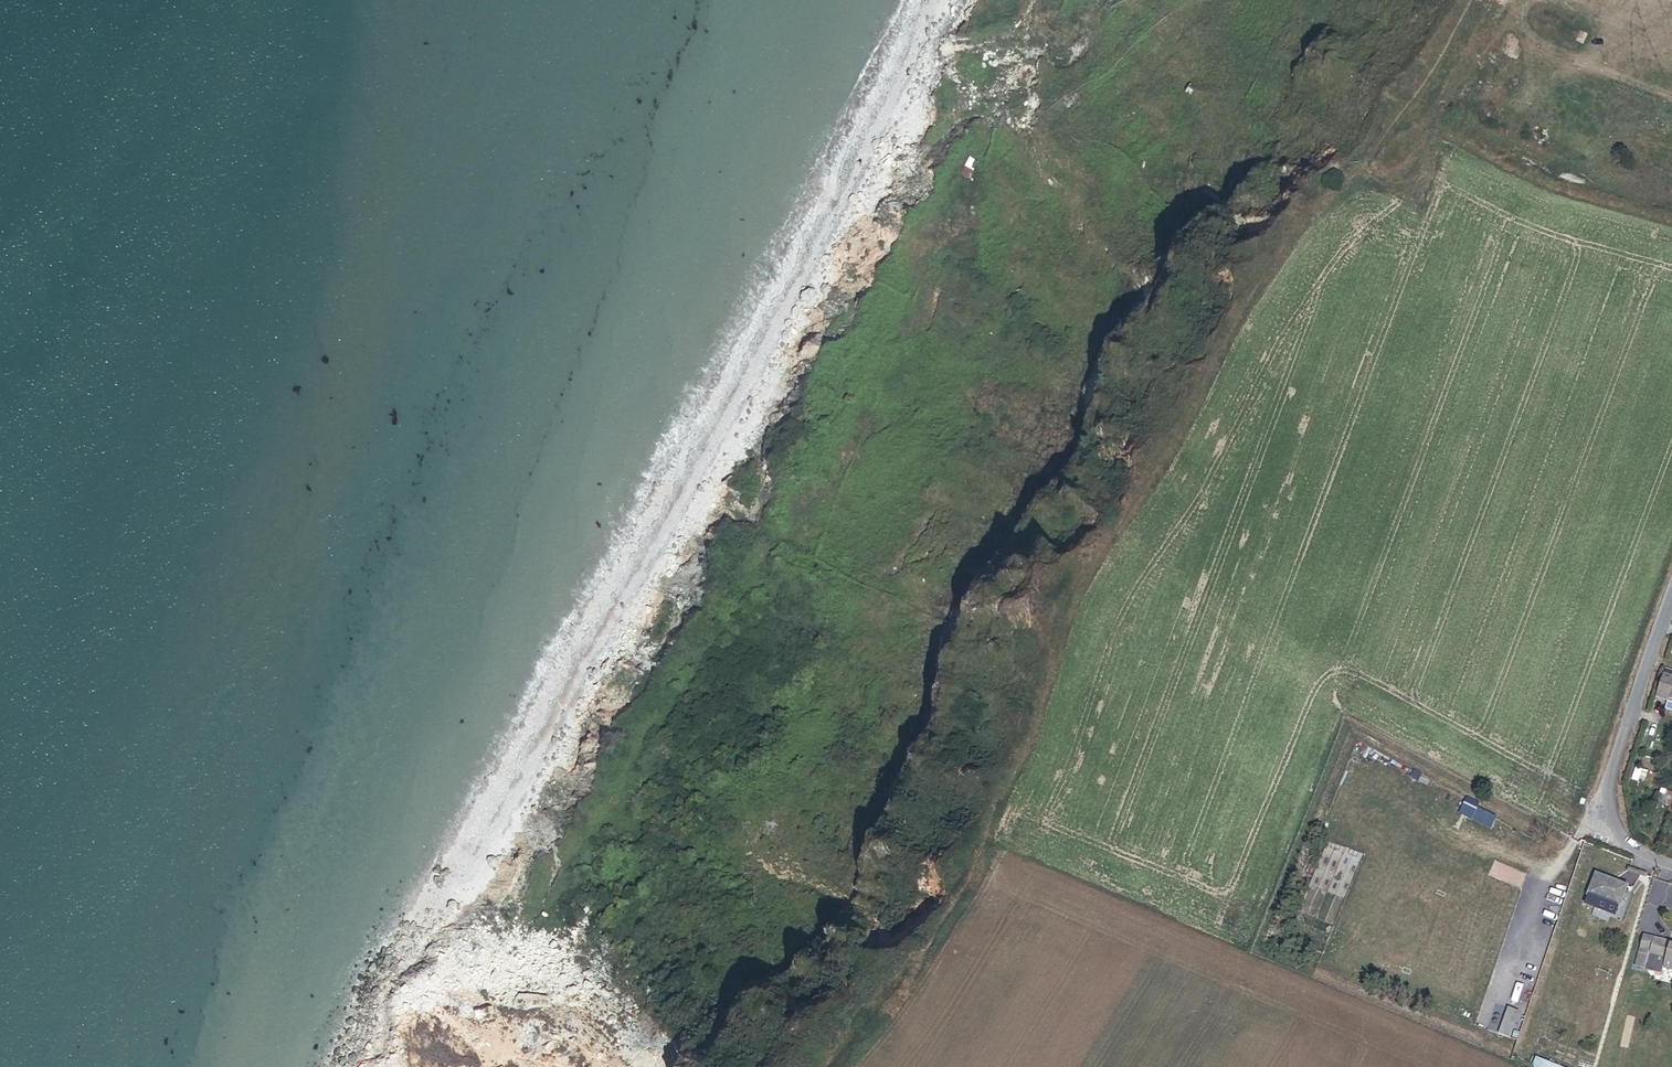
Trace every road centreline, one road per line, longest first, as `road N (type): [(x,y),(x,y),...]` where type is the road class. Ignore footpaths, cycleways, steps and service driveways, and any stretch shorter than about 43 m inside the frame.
road 1 (track): [(516,959),(539,938),(566,864),(684,694),(762,552),(827,496),(898,323),(929,222),(972,148),(978,121),(970,74),(1021,31),(1036,0)]
road 2 (unclassified): [(1610,778),(1671,610)]
road 3 (unclassified): [(1610,778),(1608,832),(1647,859),(1671,865)]

